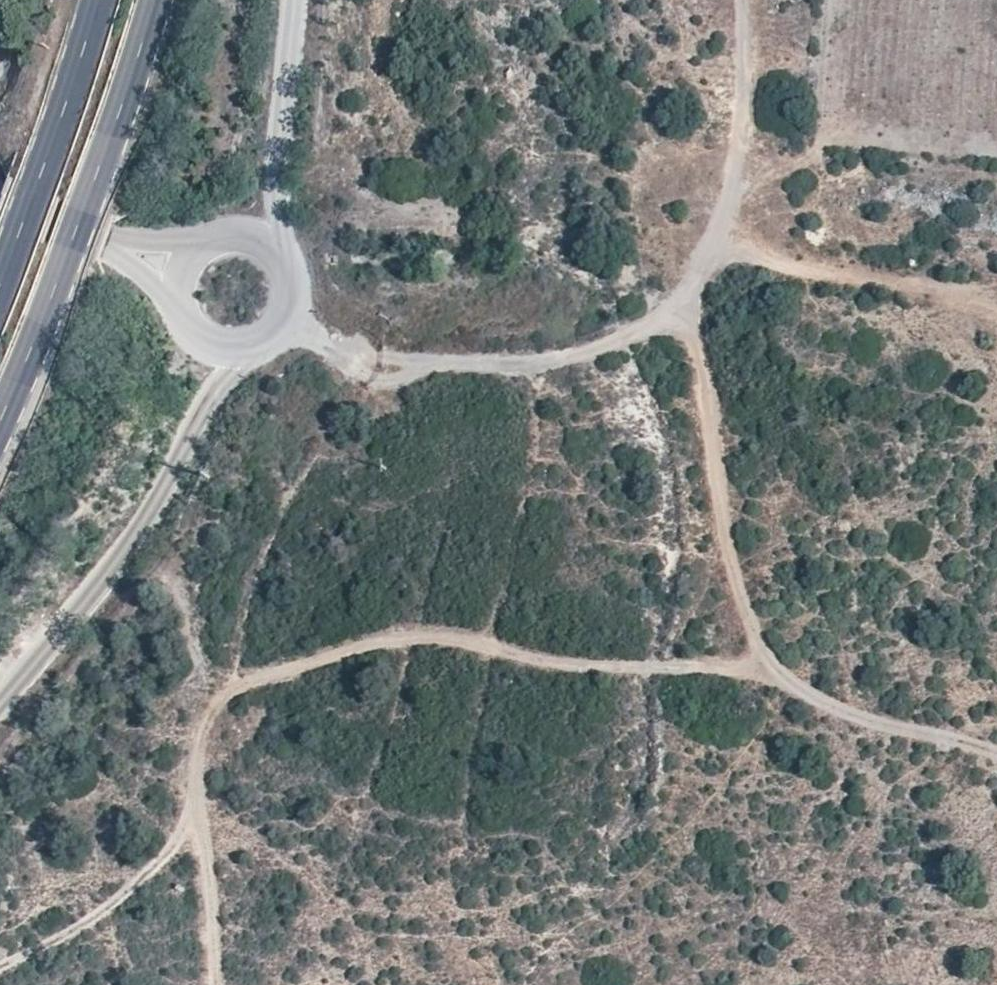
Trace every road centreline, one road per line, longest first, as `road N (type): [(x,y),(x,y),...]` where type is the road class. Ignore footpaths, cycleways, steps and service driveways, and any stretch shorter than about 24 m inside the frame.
road 1 (track): [(772,658),(732,667),(603,664),(399,633),(248,686),(217,707),(197,747),(195,810),(216,984)]
road 2 (track): [(285,321),(345,355),(394,365),(528,368),(624,341),(680,311),(711,251),(734,173),(744,123),(741,0)]
road 3 (track): [(680,311),(700,351),(721,522),(742,605),(772,658),(806,694),(853,716),(996,754)]
road 4 (primary): [(0,425),(70,267),(153,0)]
road 5 (unclassified): [(0,703),(133,542),(205,409),(256,346)]
road 6 (primary): [(96,0),(0,283)]
road 7 (track): [(996,302),(759,259),(714,242)]
road 8 (unclassified): [(286,263),(279,146),(292,0)]
road 9 (track): [(195,810),(171,856),(125,896),(63,941),(0,968)]

